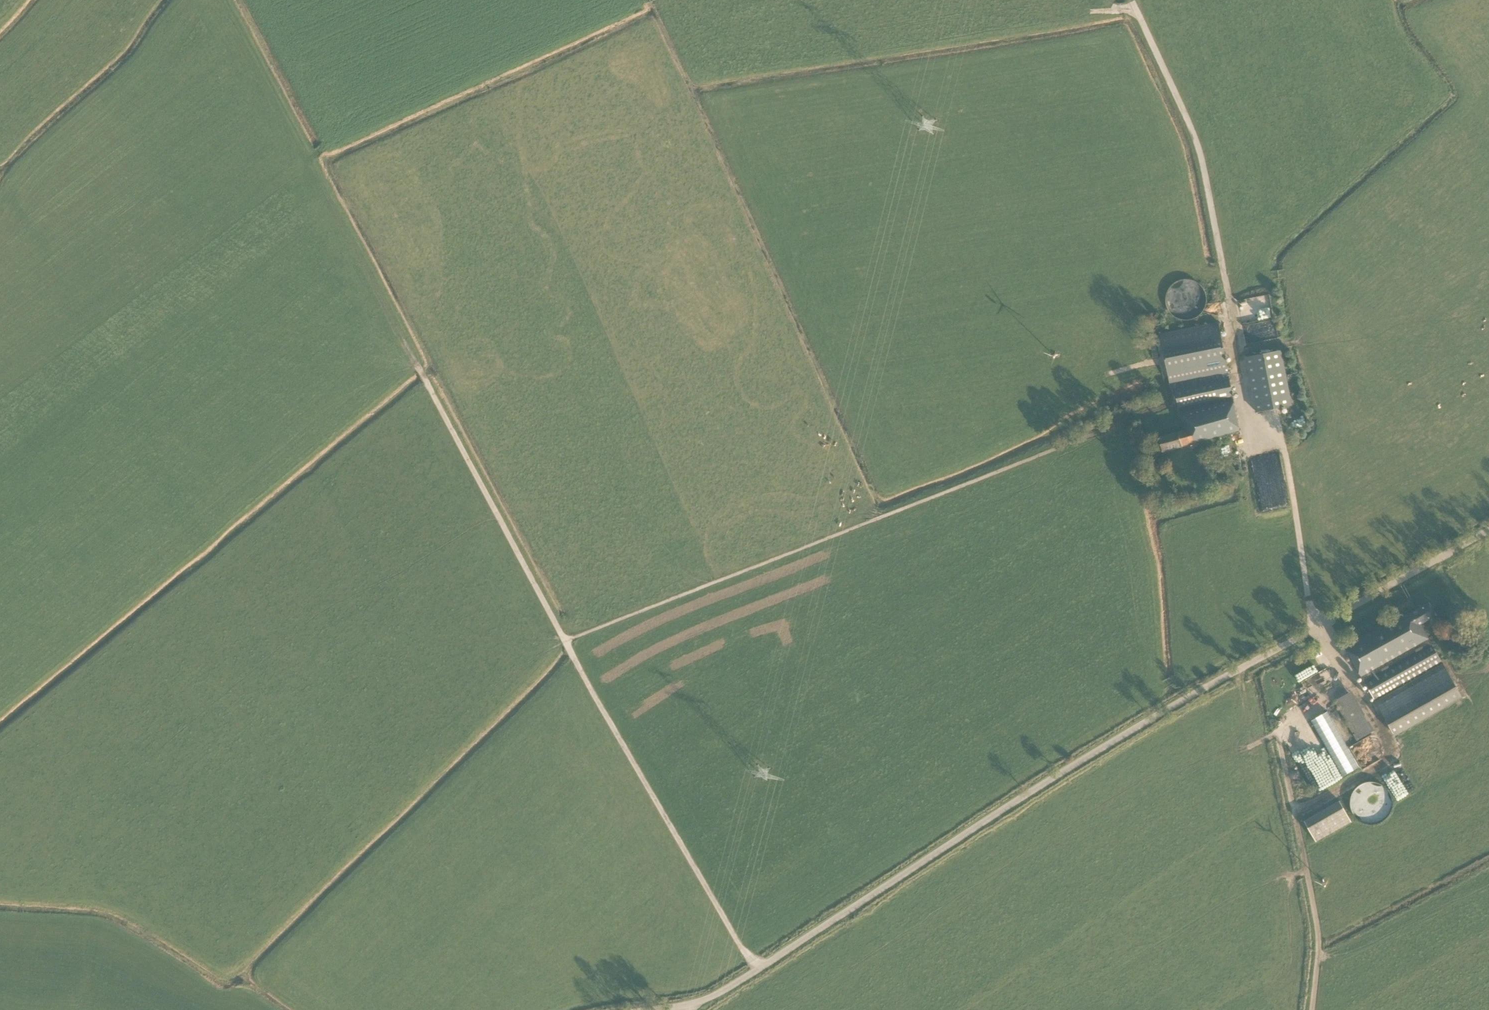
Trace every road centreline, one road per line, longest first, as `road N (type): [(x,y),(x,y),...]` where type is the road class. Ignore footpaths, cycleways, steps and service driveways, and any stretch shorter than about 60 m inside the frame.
road 1 (unclassified): [(647,1009),(713,995),(1142,717),(1488,531)]
road 2 (track): [(565,640),(1165,407)]
road 3 (track): [(756,970),(565,640)]
road 4 (track): [(1098,10),(1137,9),(1199,146),(1234,324)]
road 5 (track): [(565,640),(419,368)]
road 6 (track): [(1299,710),(1280,742),(1319,937),(1312,1009)]

